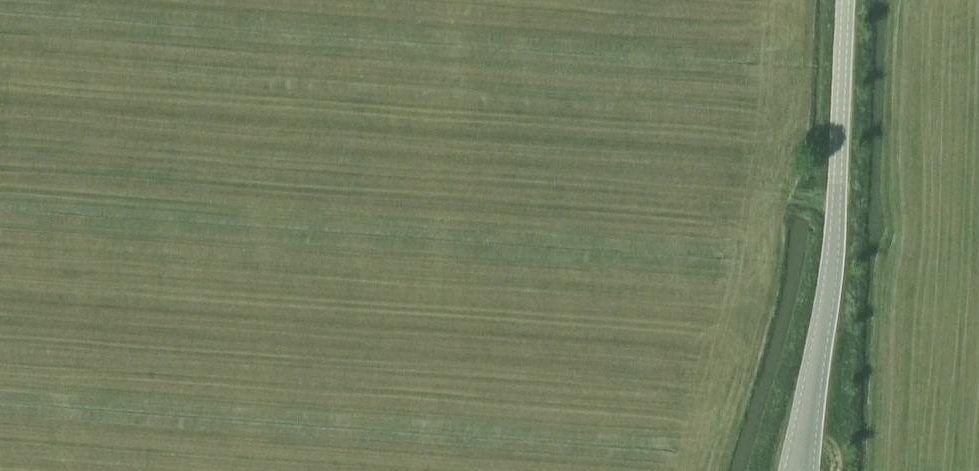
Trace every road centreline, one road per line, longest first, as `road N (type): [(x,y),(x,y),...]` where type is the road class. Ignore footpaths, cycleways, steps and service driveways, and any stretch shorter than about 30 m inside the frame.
road 1 (unclassified): [(799,470),(836,237),(848,0)]

